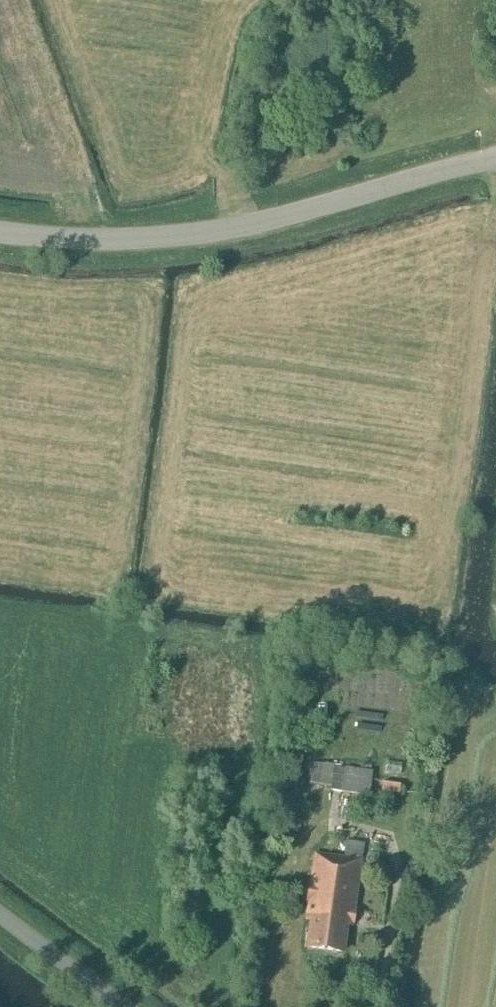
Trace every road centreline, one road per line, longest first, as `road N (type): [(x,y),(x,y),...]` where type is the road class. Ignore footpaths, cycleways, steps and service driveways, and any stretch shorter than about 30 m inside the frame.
road 1 (tertiary): [(495,159),(227,229),(127,240),(0,234)]
road 2 (tertiary): [(126,1006),(0,913)]

